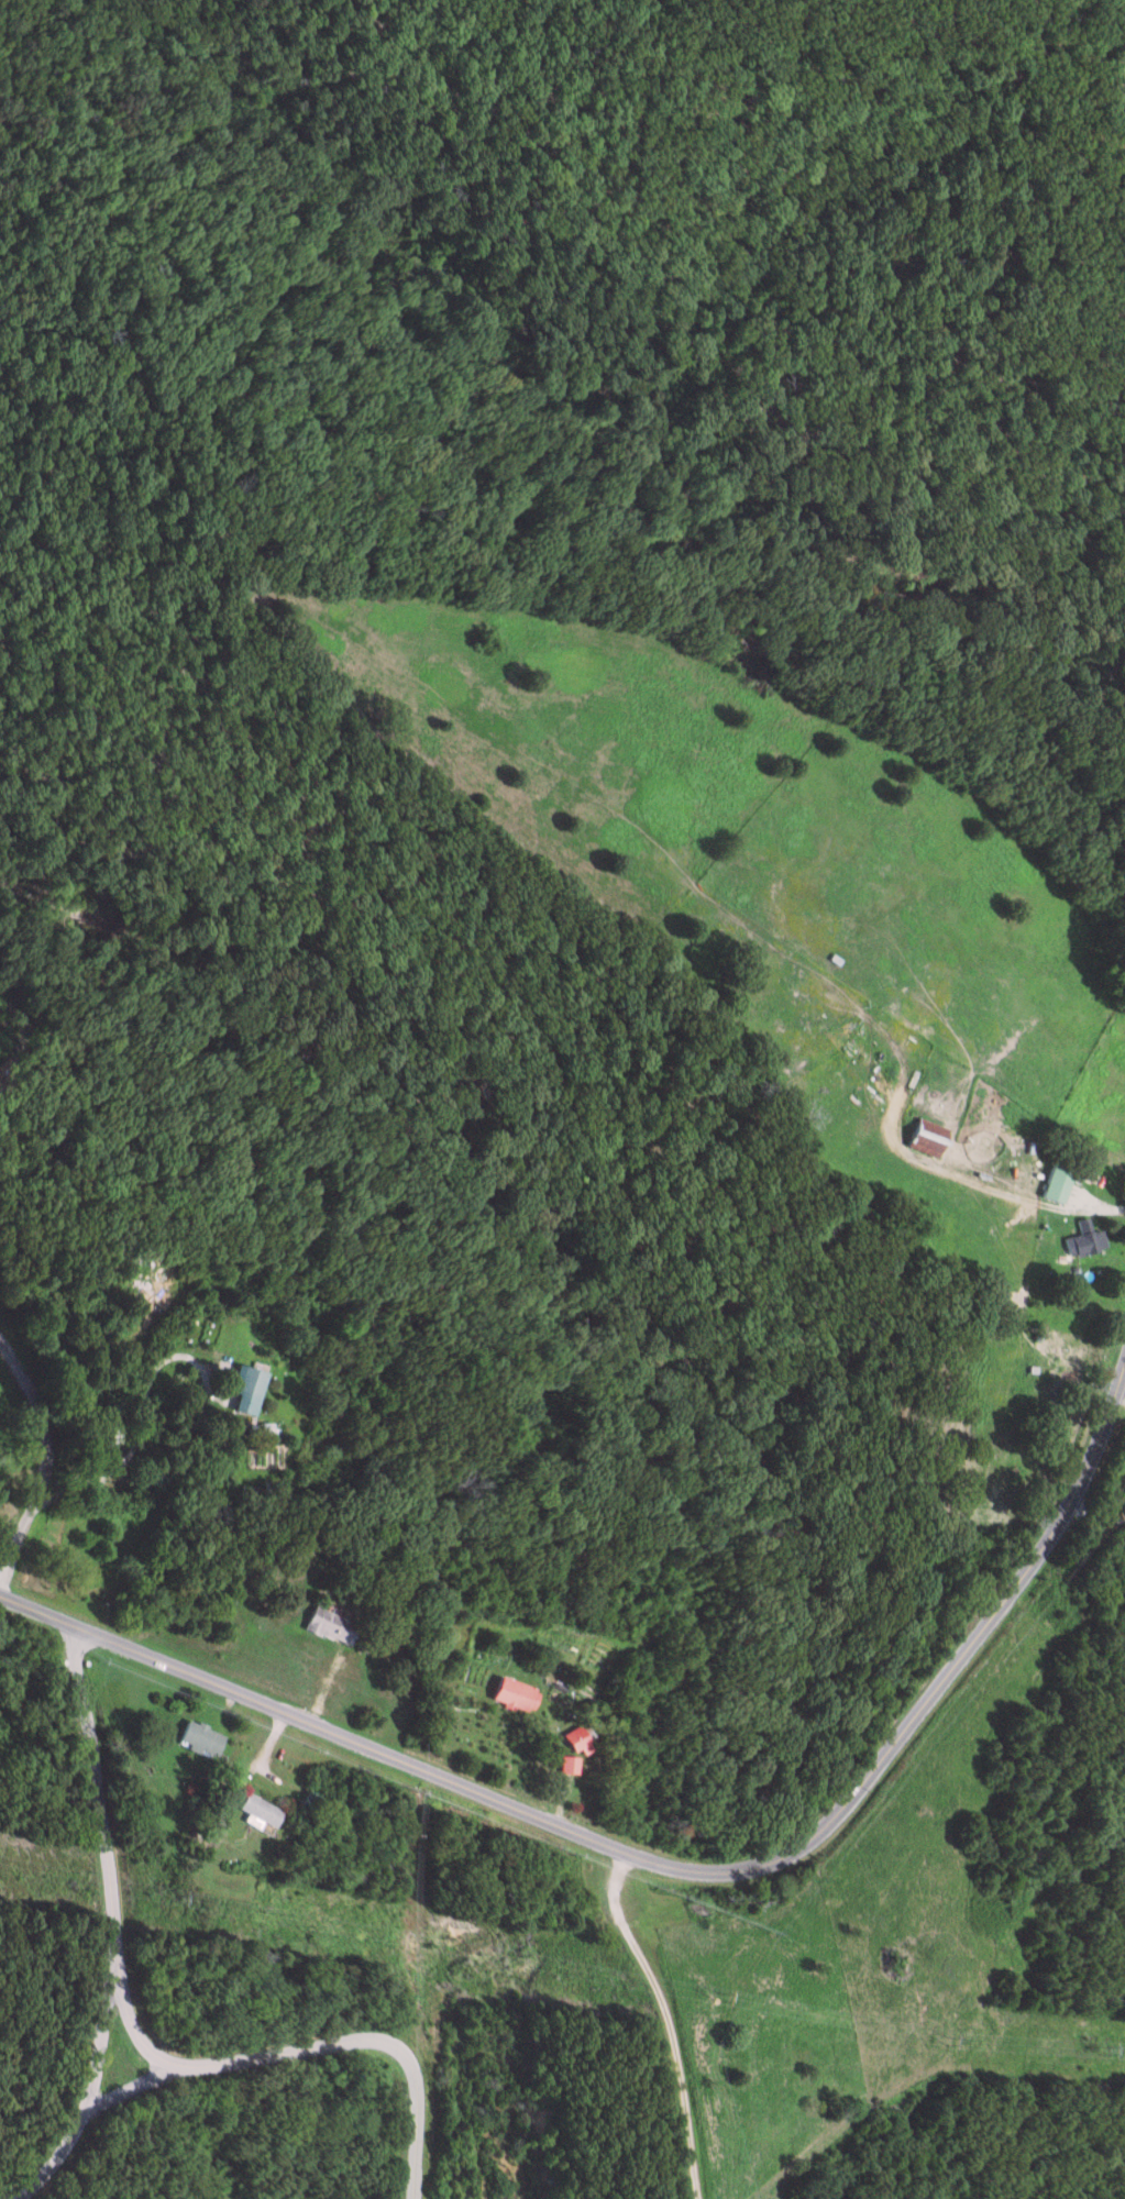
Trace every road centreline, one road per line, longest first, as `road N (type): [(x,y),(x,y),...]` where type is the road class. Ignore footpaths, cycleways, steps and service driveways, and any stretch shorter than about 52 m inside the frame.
road 1 (tertiary): [(73,1627),(628,1858),(751,1870),(782,1859),(817,1832),(1047,1543),(1124,1355)]
road 2 (tertiary): [(408,2198),(415,2070),(407,2049),(390,2037),(356,2037),(196,2082),(162,2077),(140,2058),(110,1979),(73,1627)]
road 3 (residential): [(22,2198),(77,2112),(110,1979)]
road 4 (residential): [(1124,1211),(1048,1208),(903,1154)]

